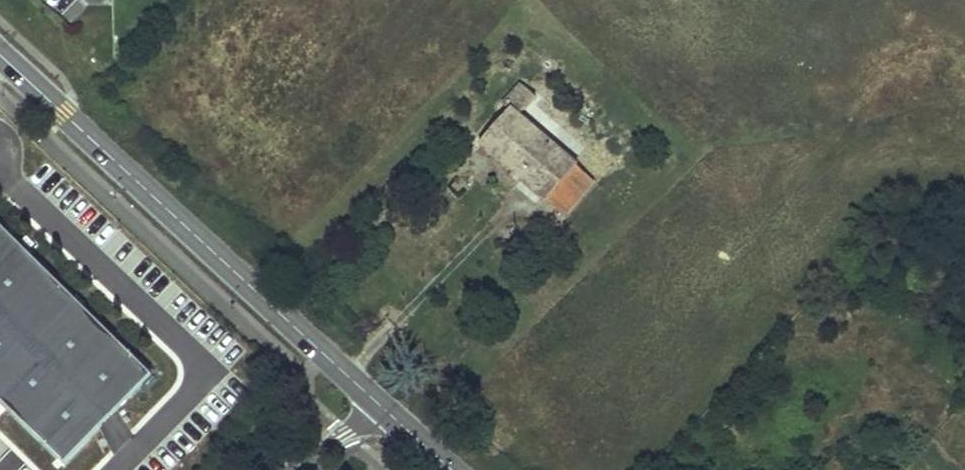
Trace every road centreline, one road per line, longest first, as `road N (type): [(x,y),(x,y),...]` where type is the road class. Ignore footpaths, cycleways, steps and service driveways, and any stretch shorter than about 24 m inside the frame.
road 1 (secondary): [(0,55),(393,418)]

